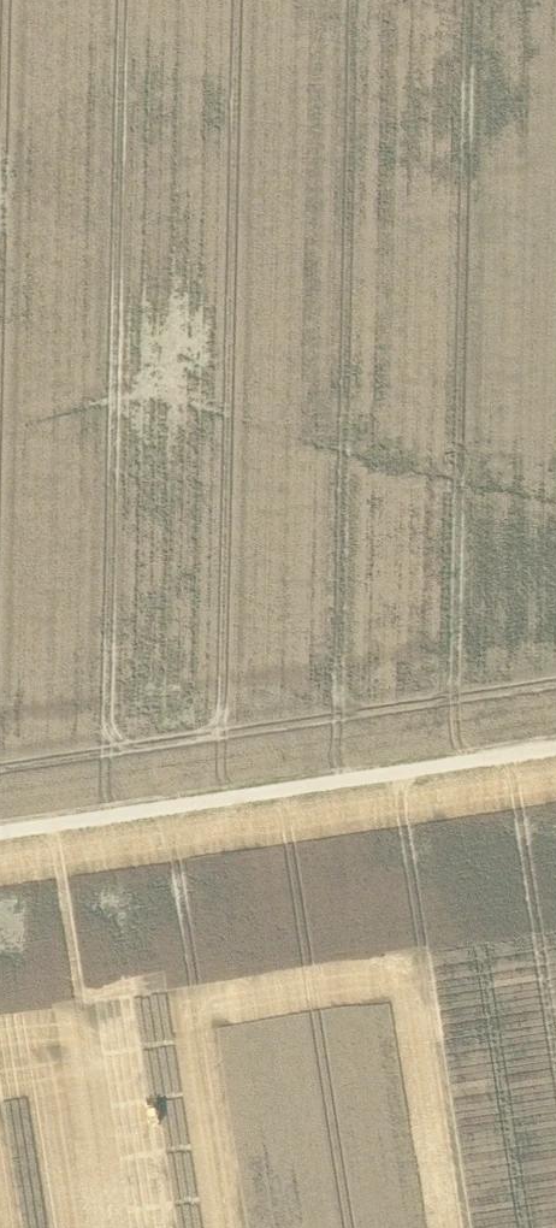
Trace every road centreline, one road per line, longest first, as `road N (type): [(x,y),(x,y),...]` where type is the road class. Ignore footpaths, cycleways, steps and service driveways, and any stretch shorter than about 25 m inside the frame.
road 1 (track): [(0,834),(555,749)]

